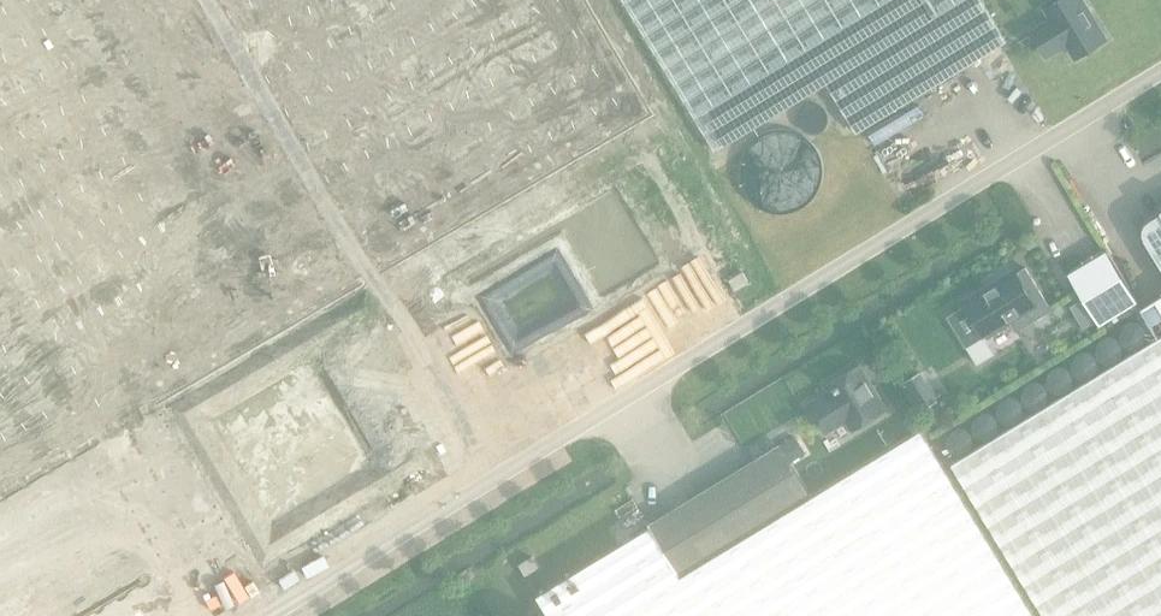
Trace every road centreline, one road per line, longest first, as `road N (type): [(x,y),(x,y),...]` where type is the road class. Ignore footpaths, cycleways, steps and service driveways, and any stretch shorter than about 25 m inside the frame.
road 1 (unclassified): [(1160,70),(267,615)]

